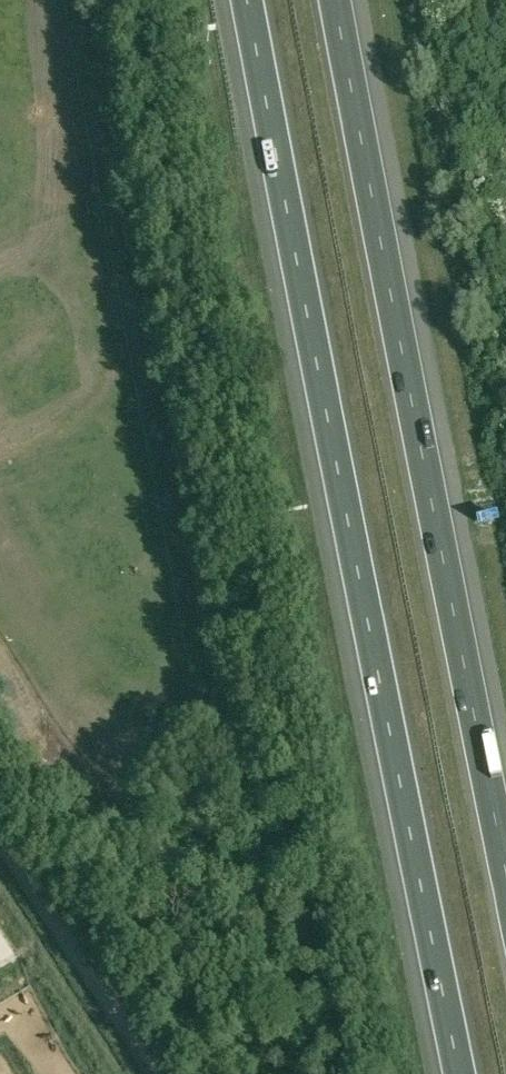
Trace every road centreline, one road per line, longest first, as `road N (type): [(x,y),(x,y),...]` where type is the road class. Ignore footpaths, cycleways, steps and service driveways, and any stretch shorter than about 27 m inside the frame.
road 1 (motorway): [(248,0),(460,1073)]
road 2 (motorway): [(505,861),(336,0)]
road 3 (unclassified): [(154,1073),(0,833)]

